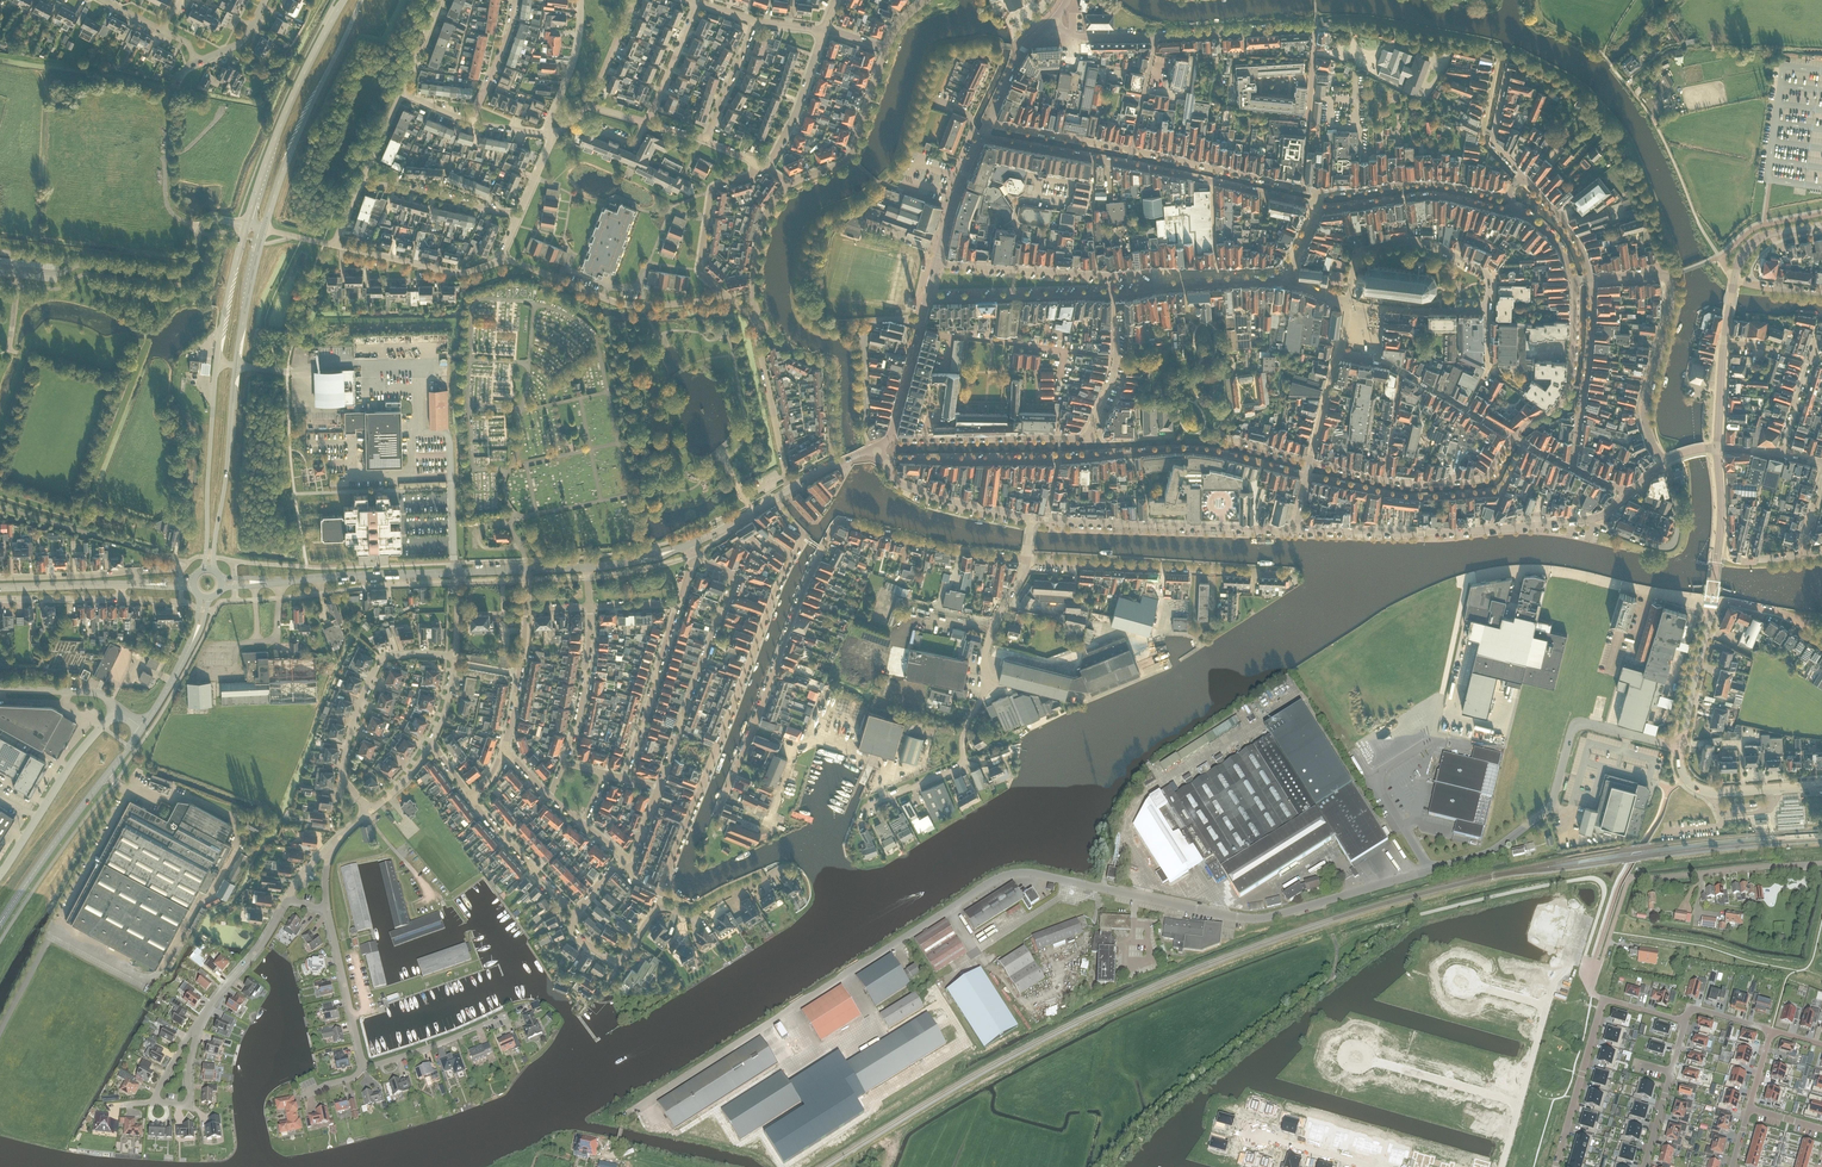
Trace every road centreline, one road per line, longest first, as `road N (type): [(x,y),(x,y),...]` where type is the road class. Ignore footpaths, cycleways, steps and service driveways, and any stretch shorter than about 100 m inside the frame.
road 1 (unclassified): [(634,1108),(1008,874),(1257,918),(1429,871)]
road 2 (residential): [(717,814),(837,520),(1027,559)]
road 3 (residential): [(659,893),(777,587),(804,536),(775,499)]
road 4 (unclassified): [(1330,980),(1414,916),(1591,877),(1604,891),(1584,957),(1592,967)]
road 5 (residential): [(0,1097),(37,1109),(52,1103),(88,1061),(105,999),(63,982),(49,1025),(18,1057),(1,1096)]
road 6 (primary): [(246,224),(216,357),(204,569)]
road 7 (primary): [(214,570),(239,341),(263,229)]
road 8 (unclassified): [(1429,871),(1492,851),(1547,810),(1580,723),(1682,746)]
road 9 (unclassified): [(861,816),(961,763),(965,729),(985,690),(992,628),(1027,559)]
road 10 (residential): [(658,788),(735,576),(694,560)]
road 11 (tertiary): [(1296,530),(1032,518)]
road 12 (residential): [(1629,493),(1573,467),(1591,279)]
road 13 (residential): [(1306,475),(1195,449),(1059,459)]
road 14 (primary): [(263,229),(362,0)]
road 15 (primary): [(344,0),(280,128),(246,224)]
road 16 (unclassified): [(1711,601),(1547,569),(1472,577)]
road 17 (primary): [(142,728),(0,924)]
road 18 (residential): [(1256,572),(1027,559)]
road 19 (unclassified): [(0,873),(77,756),(121,710)]
road 20 (residential): [(342,777),(380,660),(456,655)]
road 21 (residential): [(1087,438),(889,438)]
road 22 (residential): [(1501,491),(1419,497),(1306,475)]
road 23 (residential): [(1316,207),(1425,196),(1511,210)]
road 24 (residential): [(1349,301),(1361,252),(1411,240),(1482,268),(1490,283)]
road 25 (unclassified): [(1664,462),(1642,413),(1668,313),(1666,276)]
road 26 (tertiary): [(1489,529),(1296,530)]
road 27 (residential): [(1320,192),(1132,149)]
road 28 (residential): [(1509,196),(1427,182),(1320,192)]
road 29 (residential): [(927,299),(1112,293)]
road 30 (residential): [(834,465),(828,368),(756,319)]
road 31 (residential): [(624,779),(679,605)]
road 32 (residential): [(1574,282),(1567,394),(1513,436)]
road 33 (unclassified): [(791,185),(850,157),(887,48)]
road 34 (residential): [(364,1069),(531,1005)]
road 35 (unclassified): [(502,258),(460,274),(332,245)]
road 36 (tertiary): [(281,581),(457,574)]
road 37 (residential): [(1556,1166),(1604,998)]
road 38 (residential): [(885,463),(1059,459)]
road 39 (unclassified): [(792,487),(756,319)]
road 40 (unclassified): [(1821,863),(1650,878)]
road 41 (residential): [(1591,519),(1645,542),(1671,544),(1678,512),(1664,462)]
road 42 (unclassified): [(723,292),(643,306),(559,281)]
road 43 (residential): [(723,292),(698,269),(711,194),(759,164)]
road 44 (residential): [(1490,283),(1489,309),(1349,301)]
road 45 (residential): [(1116,356),(951,337)]
road 46 (unclassified): [(364,1069),(328,911)]
road 47 (residential): [(1098,275),(937,263)]
road 48 (tertiary): [(1032,518),(914,490),(885,463)]
road 49 (residential): [(519,215),(363,178)]
road 50 (residential): [(576,914),(469,795)]
road 51 (residential): [(565,763),(583,694),(591,606)]
road 52 (unclassified): [(1156,36),(1315,27)]
road 53 (residential): [(1520,1104),(1370,1059)]
road 54 (tertiary): [(1711,601),(1721,520),(1717,448)]
road 55 (residential): [(765,168),(798,108),(824,29)]
road 56 (residential): [(200,1022),(287,899)]
road 57 (residential): [(1385,479),(1487,477),(1513,436)]
road 58 (residential): [(1644,1166),(1686,1022)]
road 59 (tertiary): [(1682,746),(1711,601)]
road 60 (residential): [(503,751),(526,608)]
road 61 (residential): [(1132,149),(990,122)]
road 62 (unclassified): [(756,319),(764,229),(791,185)]
road 63 (residential): [(1732,1166),(1771,1030)]
road 64 (unclassified): [(1429,871),(1355,753)]
road 65 (residential): [(545,132),(577,49),(581,0)]
road 66 (residential): [(136,572),(0,577)]
road 67 (residential): [(576,914),(577,937),(618,960),(657,907)]
road 68 (tertiary): [(937,263),(981,137)]
road 69 (residential): [(470,125),(515,0)]
road 70 (residential): [(705,141),(756,21)]
road 71 (residential): [(647,122),(698,3)]
road 72 (unclassified): [(0,688),(95,693),(121,710)]
road 73 (residential): [(1591,279),(1571,232),(1523,177)]
road 74 (residential): [(152,1101),(189,1106),(200,1022)]
road 75 (tertiary): [(990,122),(1026,45),(1052,20)]
road 76 (unclassified): [(0,598),(121,598)]
road 77 (residential): [(1095,158),(1213,183)]
road 78 (secondary): [(0,587),(120,584)]
road 79 (unclassified): [(80,262),(176,273),(194,260)]

